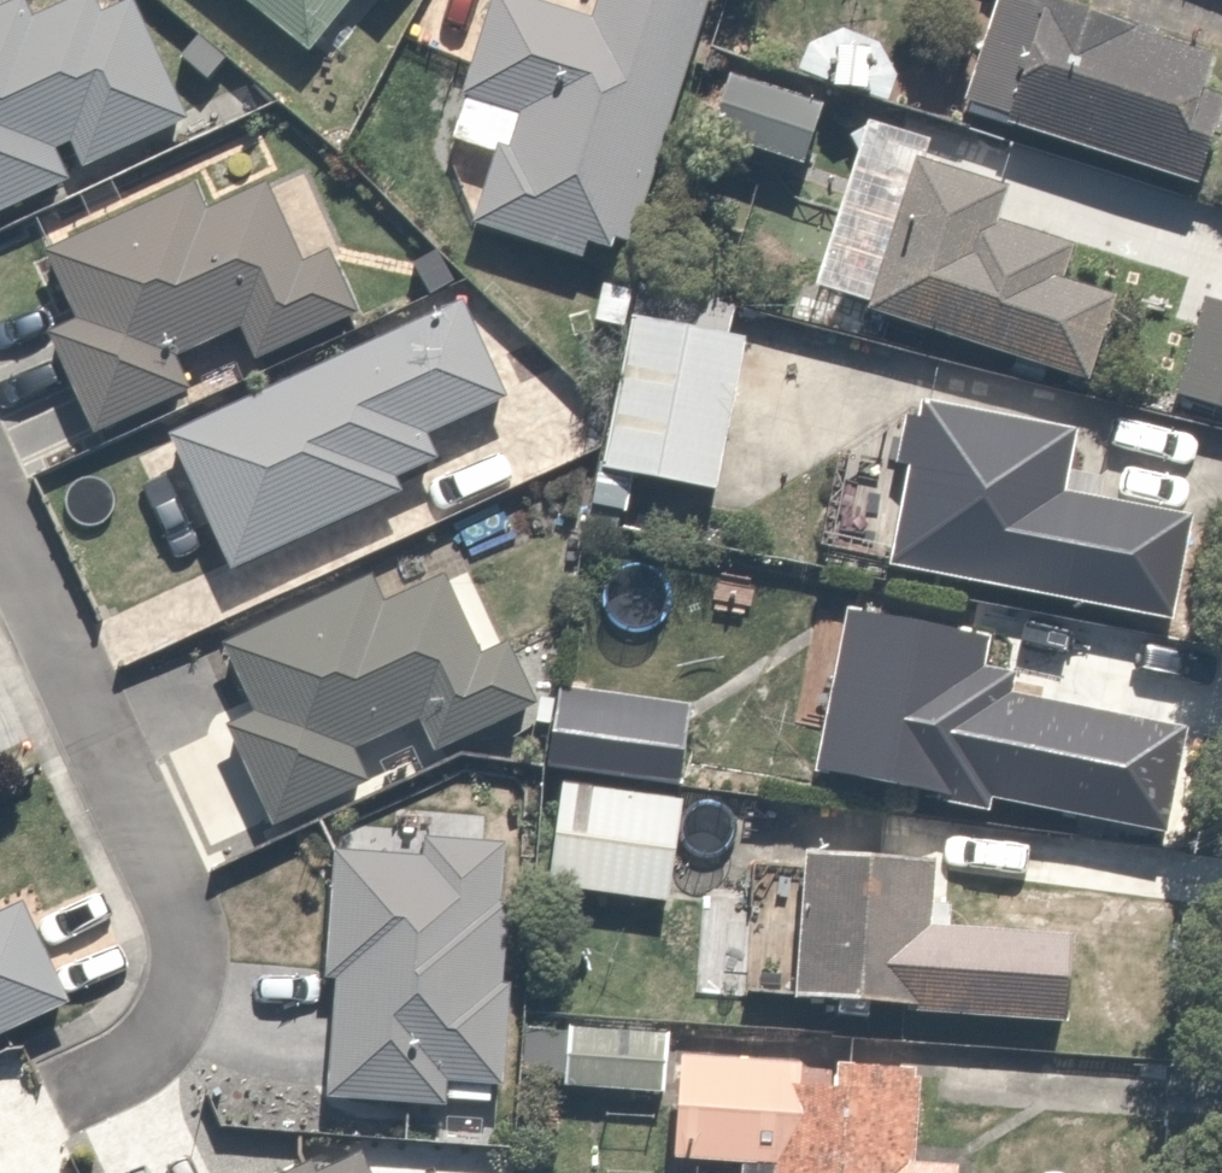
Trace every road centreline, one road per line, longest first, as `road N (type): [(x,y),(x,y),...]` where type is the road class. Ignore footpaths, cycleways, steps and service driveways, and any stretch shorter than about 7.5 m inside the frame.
road 1 (residential): [(65,1097),(118,1075),(162,1040),(177,1017),(189,968),(177,912),(0,524)]

